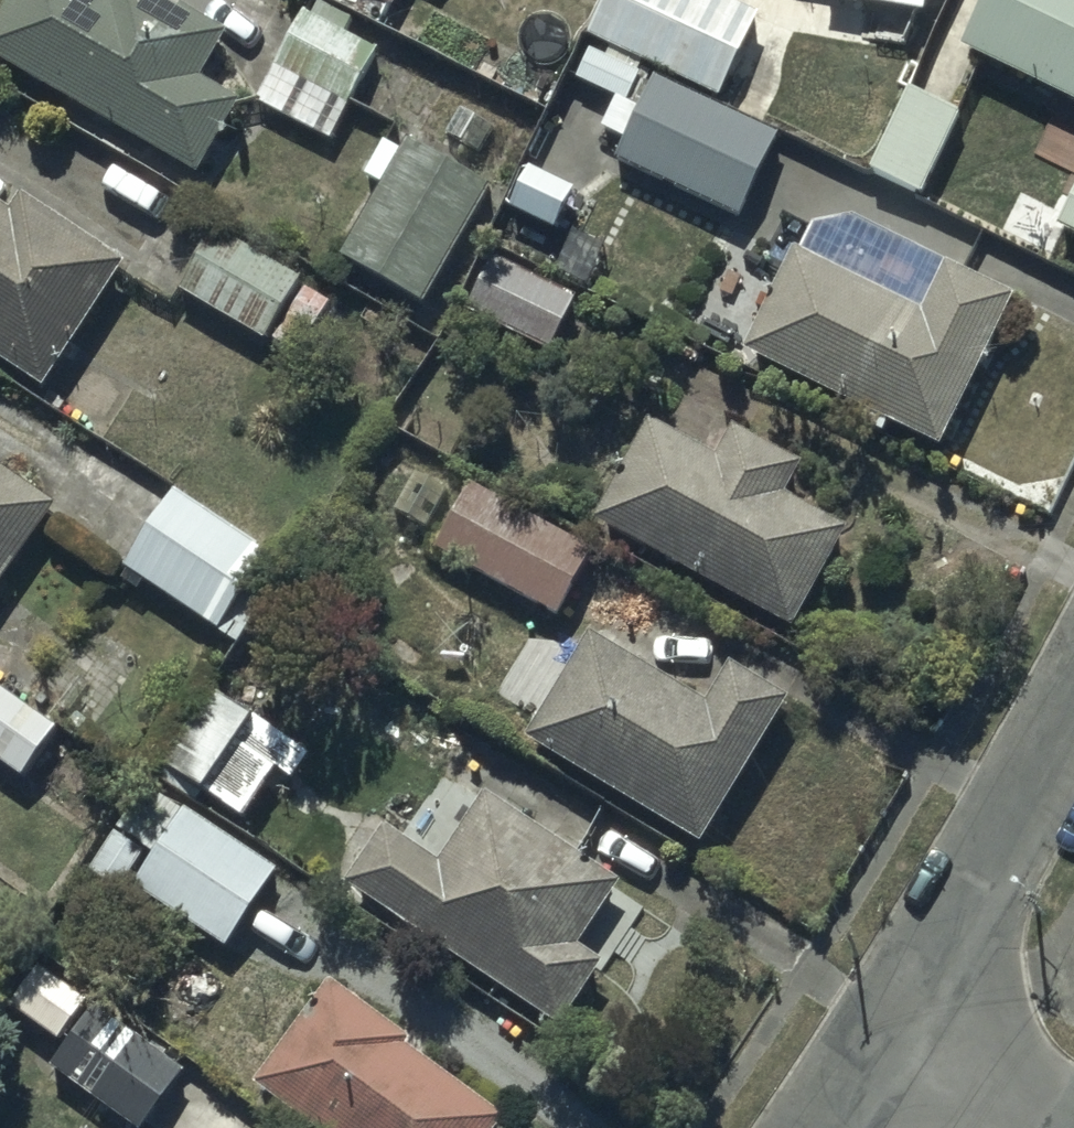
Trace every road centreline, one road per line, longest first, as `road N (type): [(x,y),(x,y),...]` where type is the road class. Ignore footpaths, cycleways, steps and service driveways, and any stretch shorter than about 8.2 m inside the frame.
road 1 (residential): [(908,1019),(1073,704)]
road 2 (residential): [(1073,1125),(908,1019)]
road 3 (residential): [(826,1127),(908,1019)]

